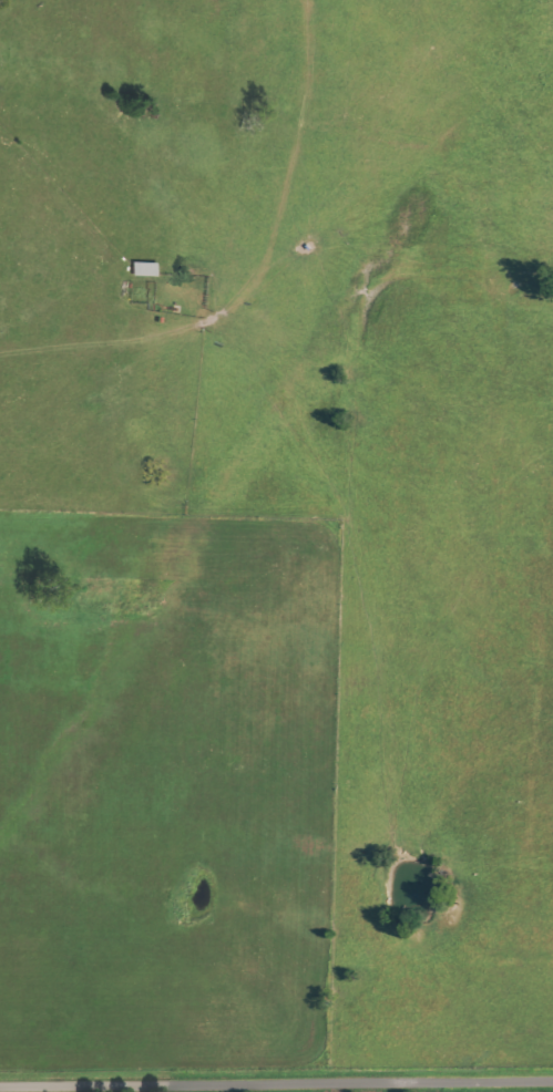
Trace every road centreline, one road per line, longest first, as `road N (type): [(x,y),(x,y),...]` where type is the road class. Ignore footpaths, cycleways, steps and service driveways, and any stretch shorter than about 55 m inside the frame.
road 1 (residential): [(0,1087),(552,1081)]

